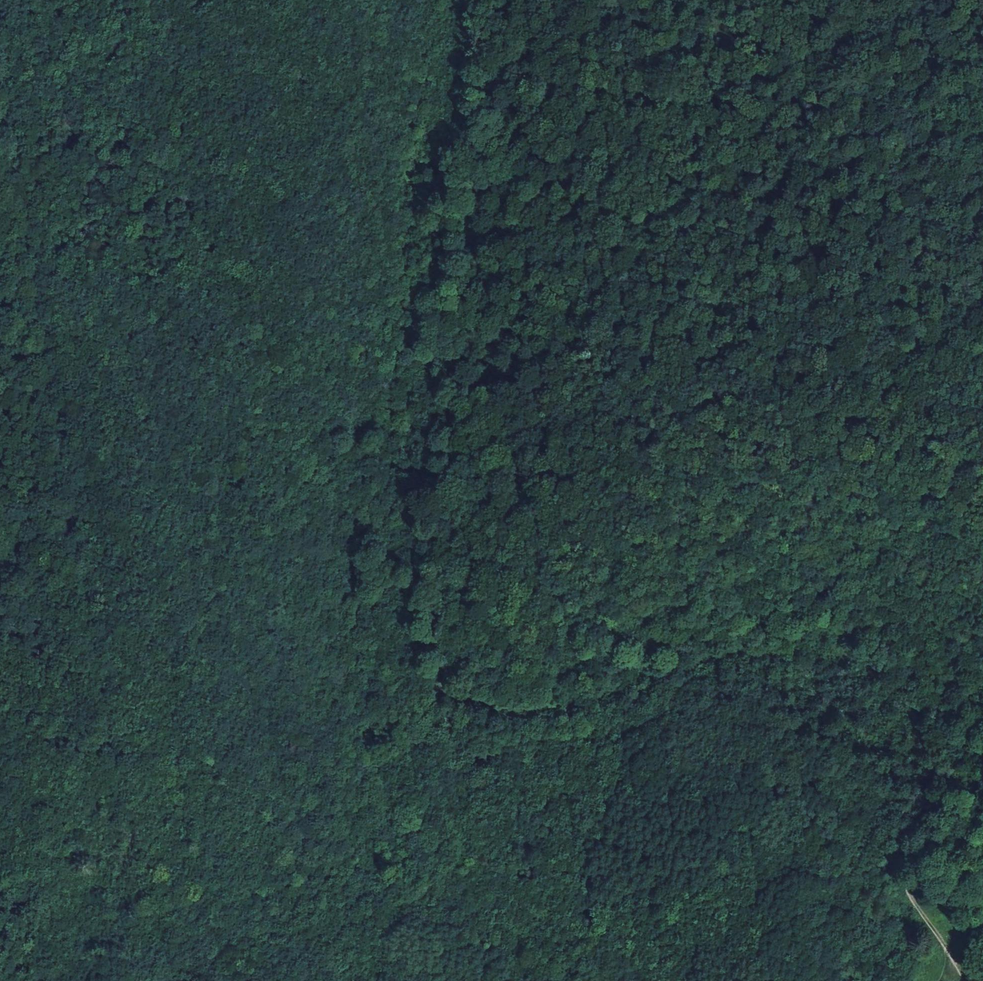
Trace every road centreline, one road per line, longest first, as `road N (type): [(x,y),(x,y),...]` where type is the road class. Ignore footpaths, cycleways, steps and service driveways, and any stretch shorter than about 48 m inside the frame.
road 1 (track): [(486,0),(435,660),(455,707),(508,718),(748,655),(810,658),(877,692),(912,752),(899,849),(967,980)]

